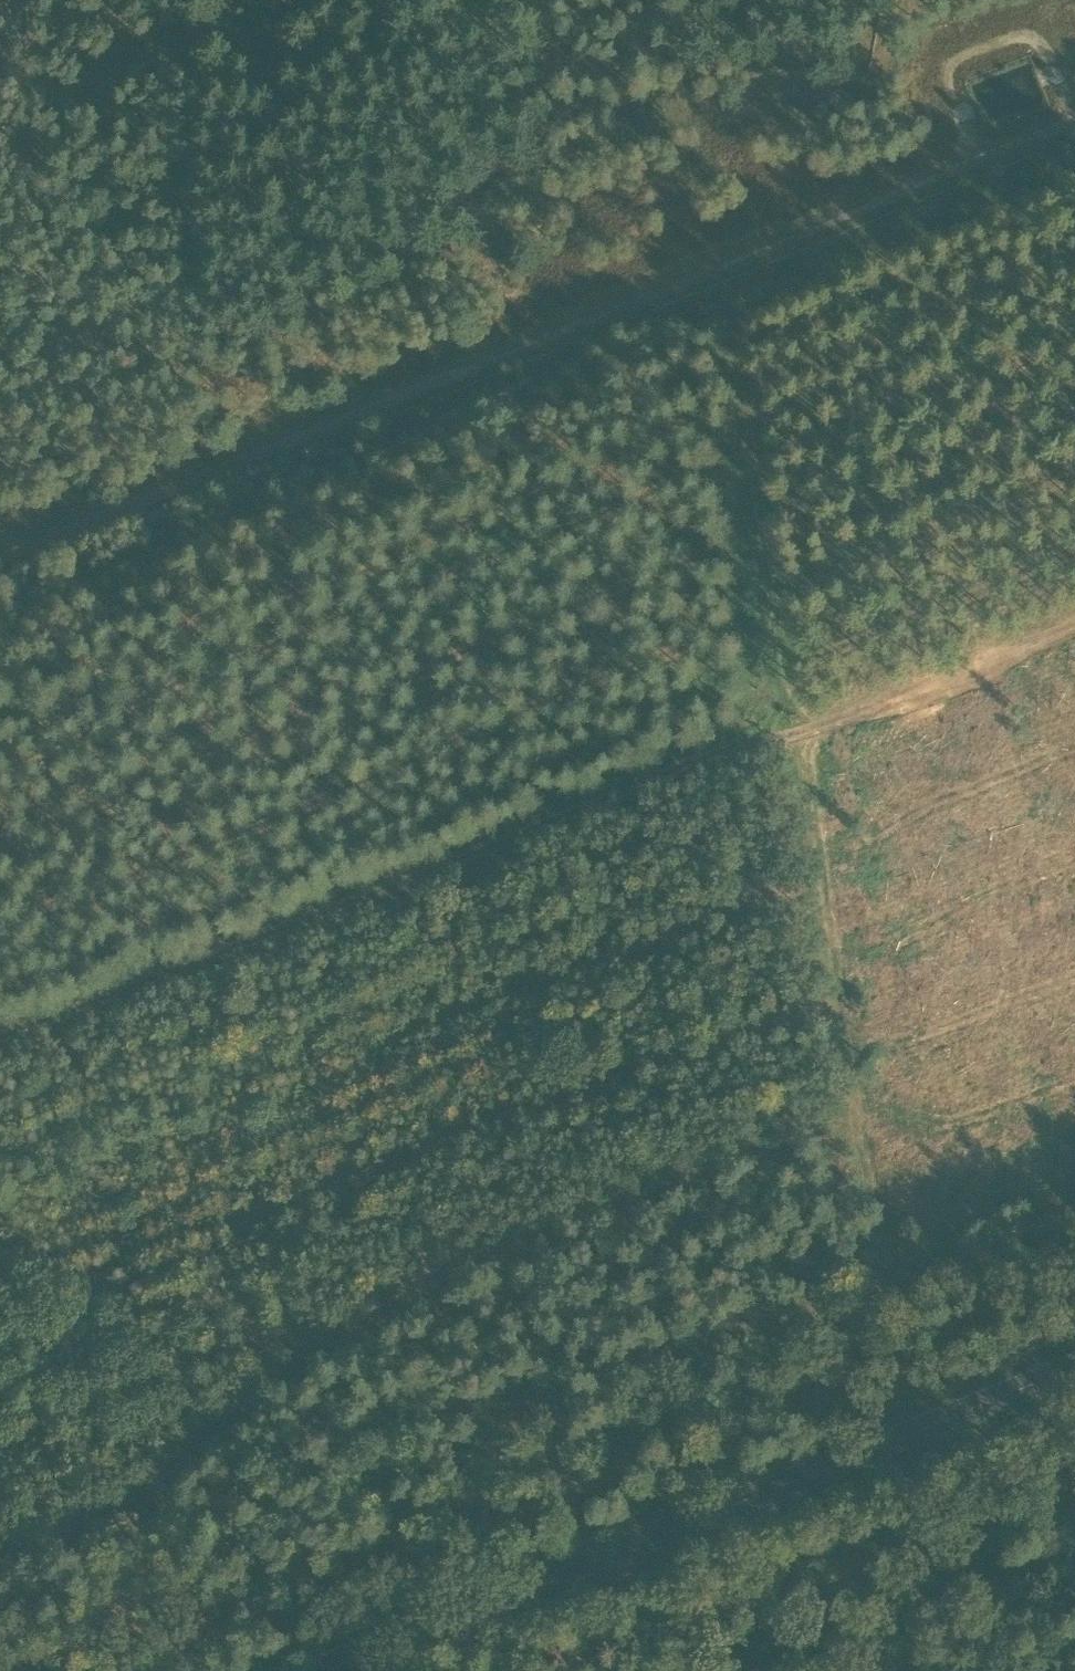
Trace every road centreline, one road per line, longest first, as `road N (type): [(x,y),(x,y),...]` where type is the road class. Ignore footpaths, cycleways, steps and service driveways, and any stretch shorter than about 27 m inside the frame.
road 1 (track): [(1074,119),(0,558)]
road 2 (track): [(0,1039),(239,951),(797,720)]
road 3 (secondary): [(304,1670),(1074,1363)]
road 4 (track): [(923,1423),(797,720)]
road 5 (track): [(797,720),(721,342)]
road 6 (track): [(744,1670),(1074,1543)]
road 7 (track): [(797,720),(1074,612)]

